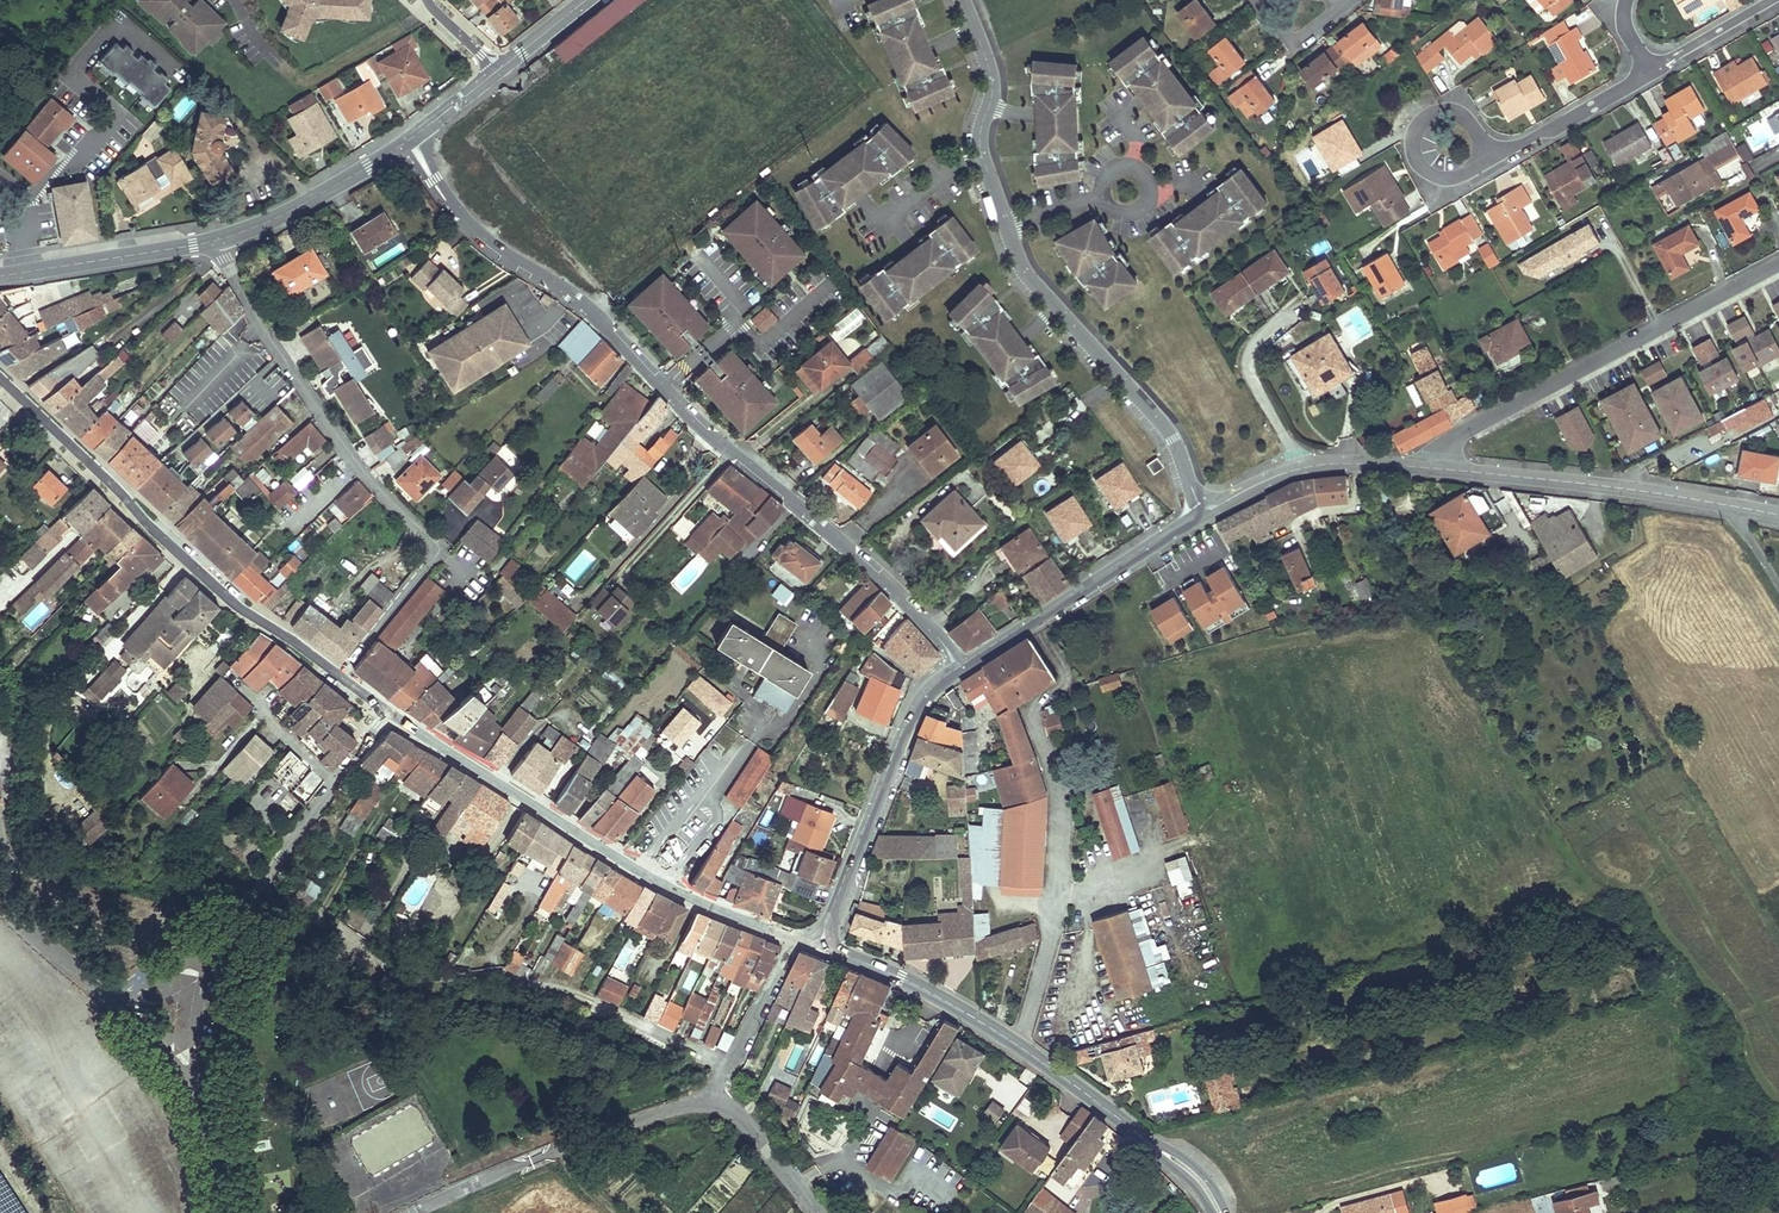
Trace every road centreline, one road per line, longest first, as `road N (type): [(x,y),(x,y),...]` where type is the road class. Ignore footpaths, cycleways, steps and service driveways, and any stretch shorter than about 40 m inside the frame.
road 1 (residential): [(962,669),(892,587),(686,414),(599,318),(472,227),(410,140)]
road 2 (residential): [(965,0),(989,56),(984,148),(1019,255),(1161,420),(1204,513)]
road 3 (residential): [(337,676),(440,550),(353,458),(261,325),(219,240)]
road 4 (secondary): [(387,713),(636,867),(794,938)]
road 5 (secondary): [(0,377),(229,591),(337,676)]
road 6 (residential): [(1778,264),(1473,426),(1450,442),(1442,469)]
road 7 (secondary): [(821,947),(940,998),(1126,1124)]
road 8 (residential): [(1442,469),(1778,516)]
road 9 (residential): [(414,1212),(531,1162),(716,1098)]
road 10 (residential): [(821,947),(908,728),(930,693),(962,669)]
road 11 (residential): [(199,953),(247,917),(299,830),(387,713)]
road 12 (residential): [(962,669),(1204,513)]
road 13 (residential): [(1204,513),(1272,479),(1328,464),(1442,469)]
road 14 (secondary): [(219,240),(0,278)]
road 15 (secondary): [(410,140),(268,223),(219,240)]
road 16 (residential): [(1480,145),(1521,145),(1641,73)]
road 17 (residential): [(1480,145),(1472,124),(1453,112),(1431,115),(1415,130),(1412,152),(1423,172),(1444,180),(1465,174)]
road 18 (residential): [(0,901),(17,924),(120,1000)]
road 19 (residential): [(716,1098),(818,1212)]
road 20 (residential): [(1641,73),(1772,0)]
road 21 (residential): [(794,938),(729,1067)]
road 22 (residential): [(195,1090),(199,953)]
road 23 (secondary): [(1222,1212),(1195,1167),(1126,1124)]
road 24 (secondary): [(1126,1124),(1215,1212)]
road 25 (residential): [(195,1090),(219,1212)]

